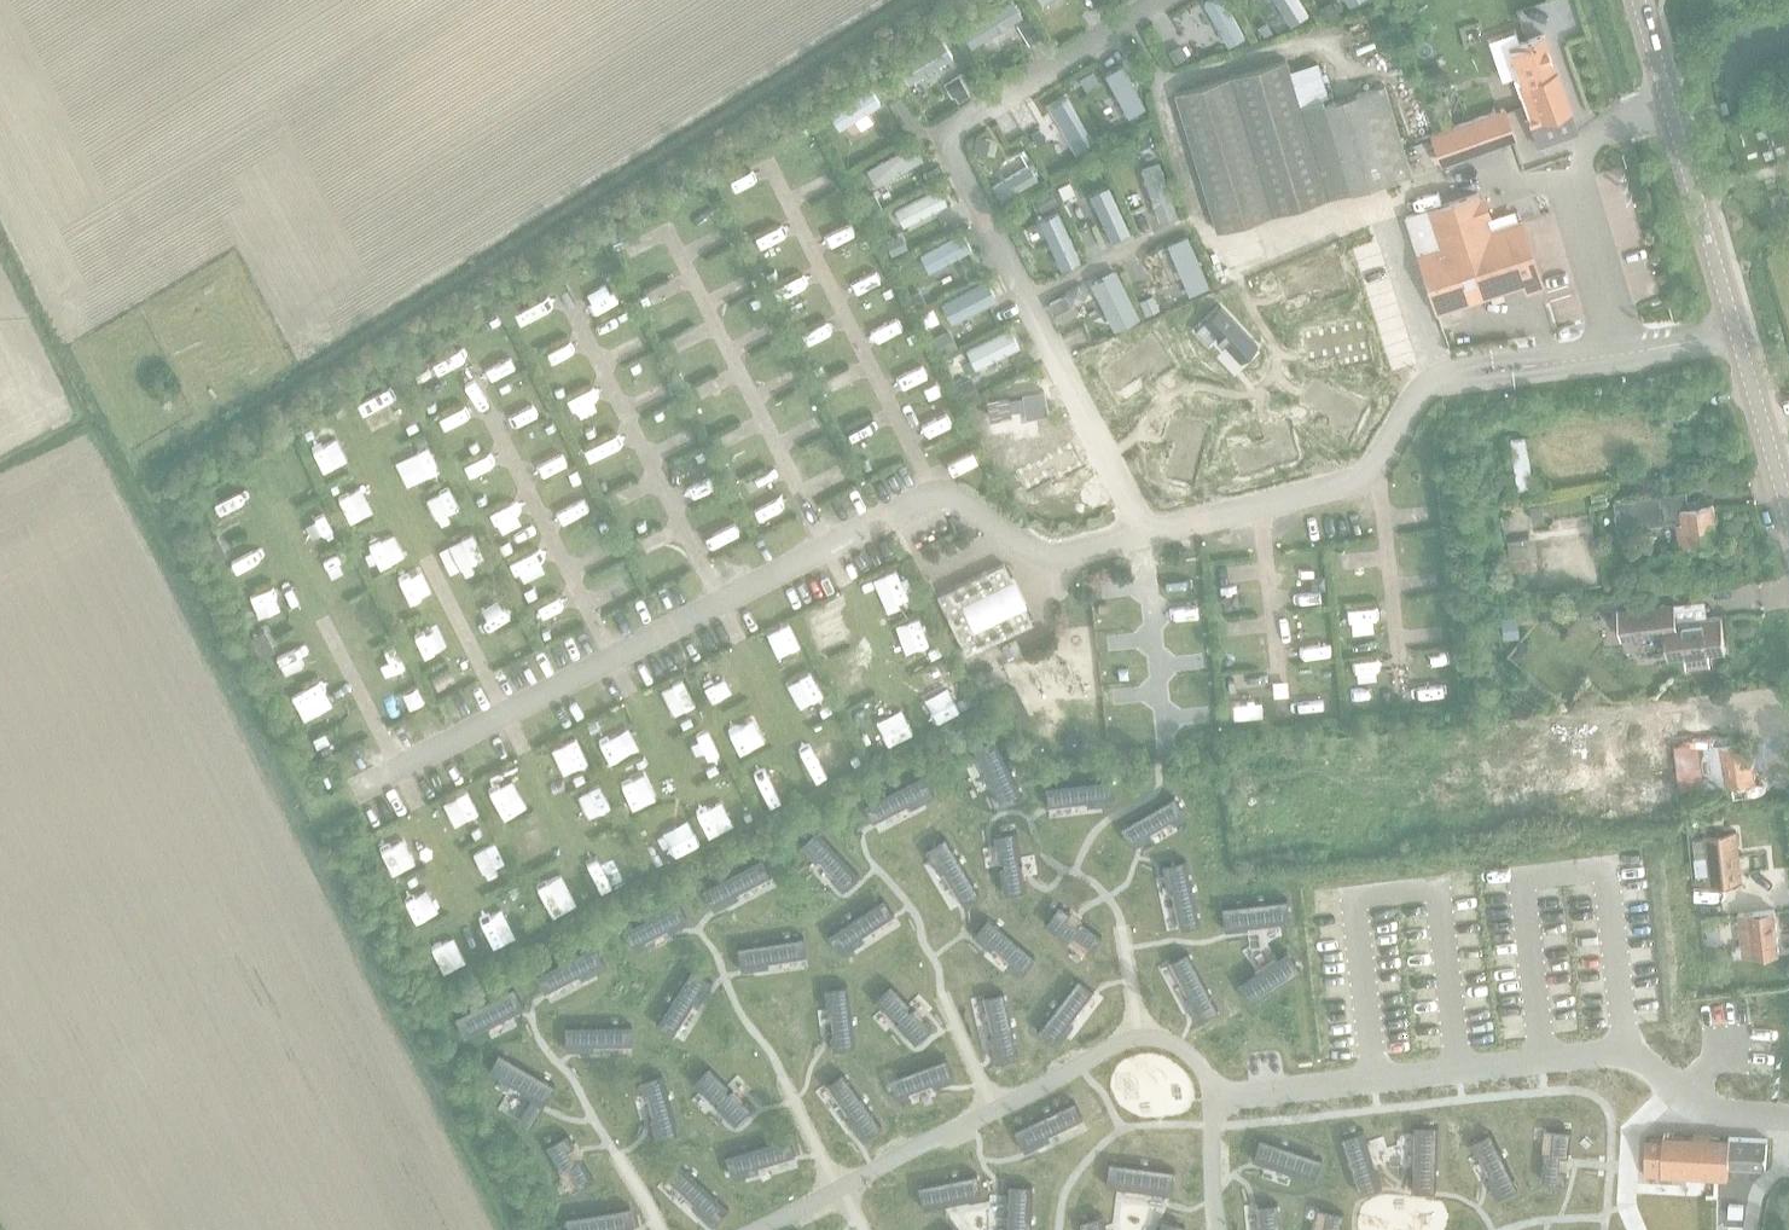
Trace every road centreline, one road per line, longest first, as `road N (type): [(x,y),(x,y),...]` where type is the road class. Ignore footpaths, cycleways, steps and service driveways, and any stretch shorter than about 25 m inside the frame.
road 1 (tertiary): [(1788,517),(1638,0)]

